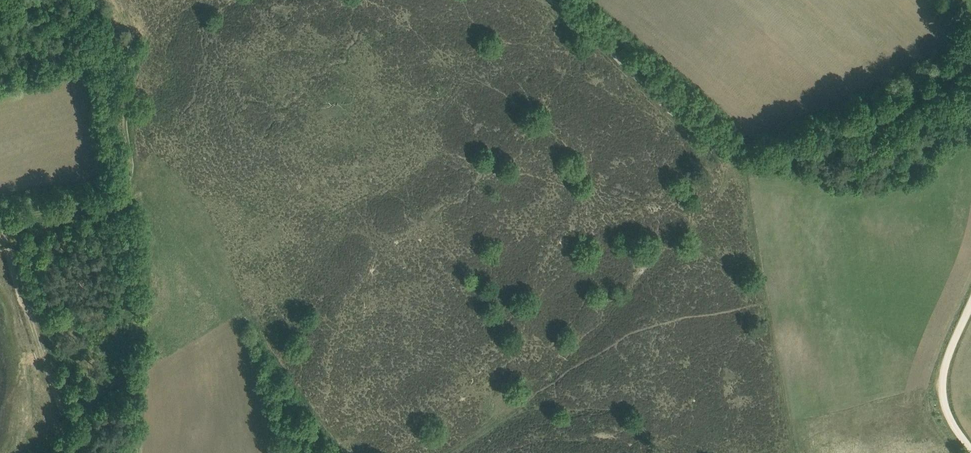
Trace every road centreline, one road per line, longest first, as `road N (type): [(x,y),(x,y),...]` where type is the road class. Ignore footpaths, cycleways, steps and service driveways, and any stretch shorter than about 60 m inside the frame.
road 1 (track): [(116,0),(129,34),(122,95),(127,168),(119,186),(3,218),(71,452)]
road 2 (track): [(970,63),(907,113),(789,157),(729,154),(557,0)]
road 3 (track): [(970,452),(955,437),(943,403),(953,344),(970,309)]

